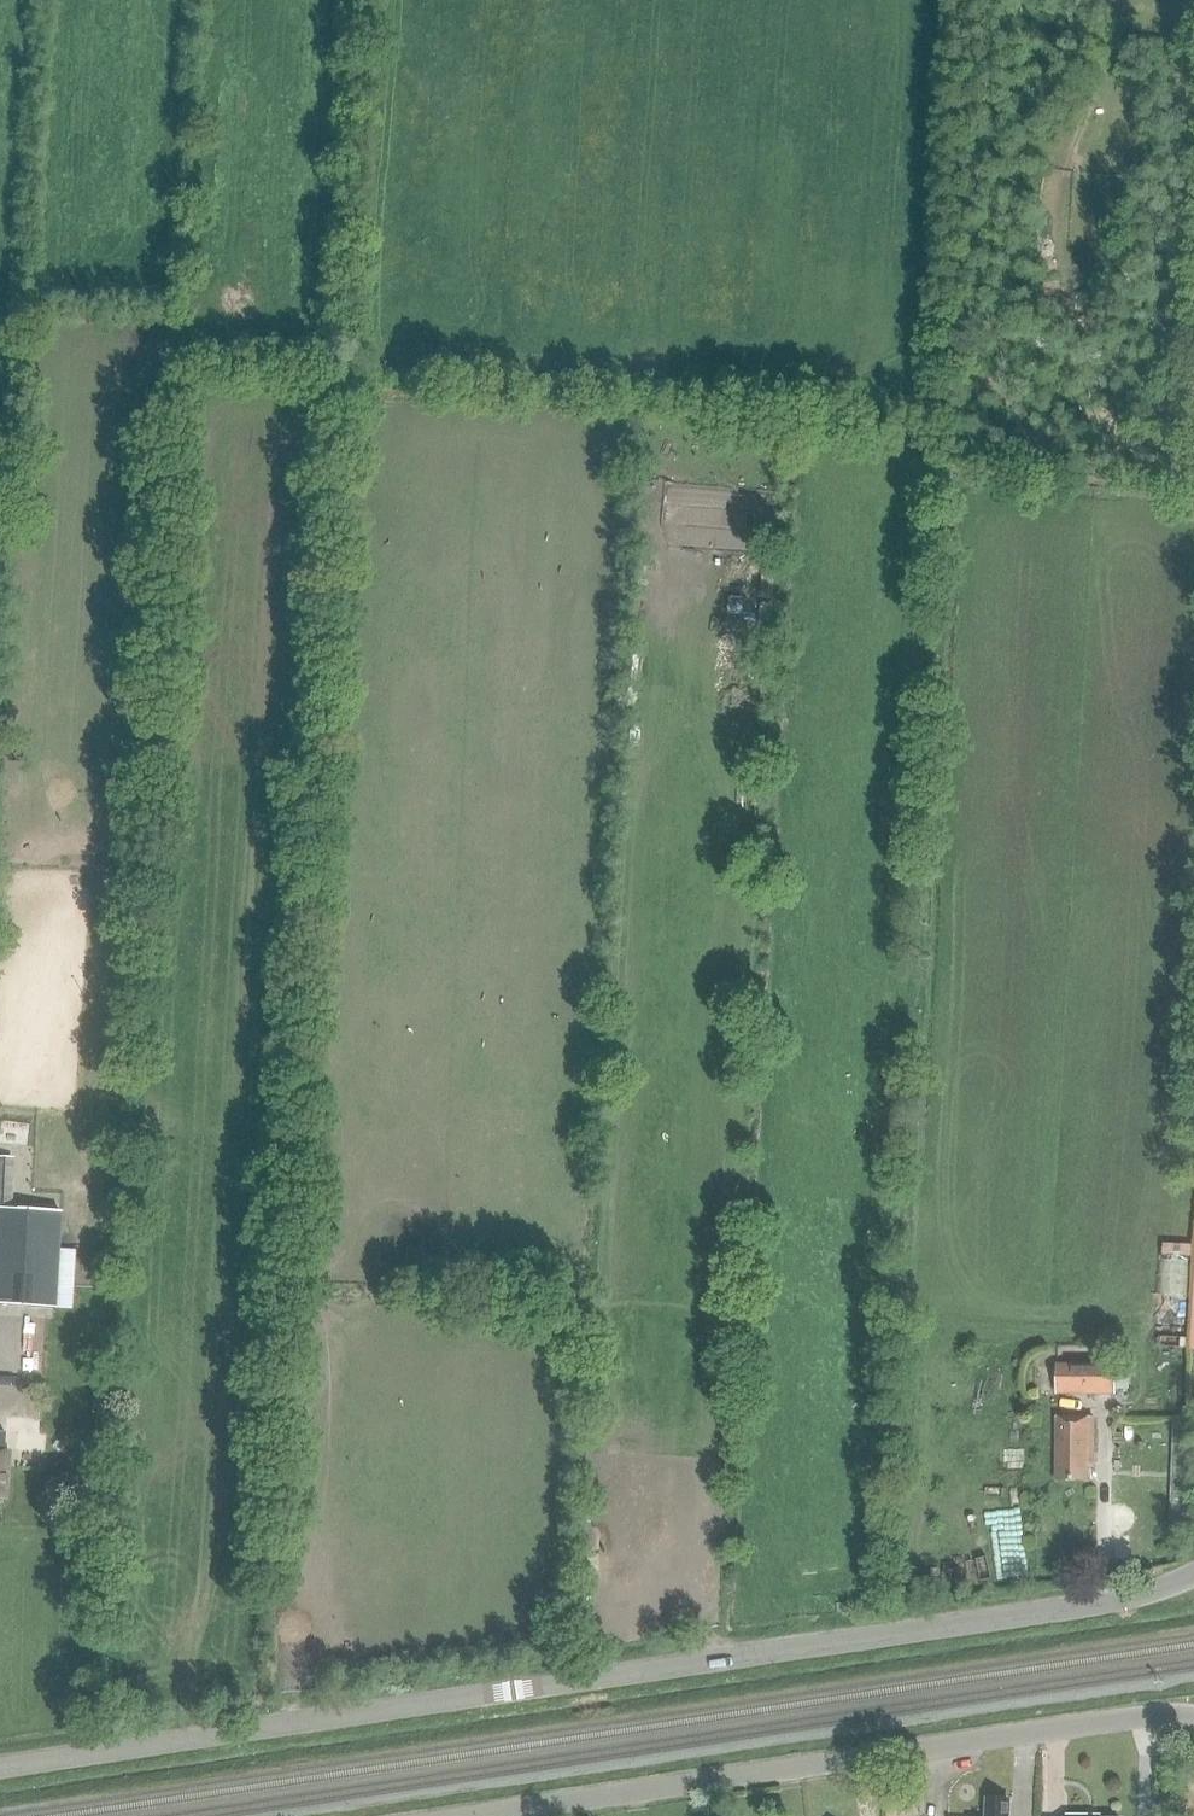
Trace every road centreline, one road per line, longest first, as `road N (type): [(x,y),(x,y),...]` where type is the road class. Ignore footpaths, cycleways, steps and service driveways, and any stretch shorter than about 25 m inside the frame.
road 1 (unclassified): [(0,1770),(1076,1610),(1193,1576)]
road 2 (unclassified): [(482,1815),(1059,1728),(1193,1716)]

